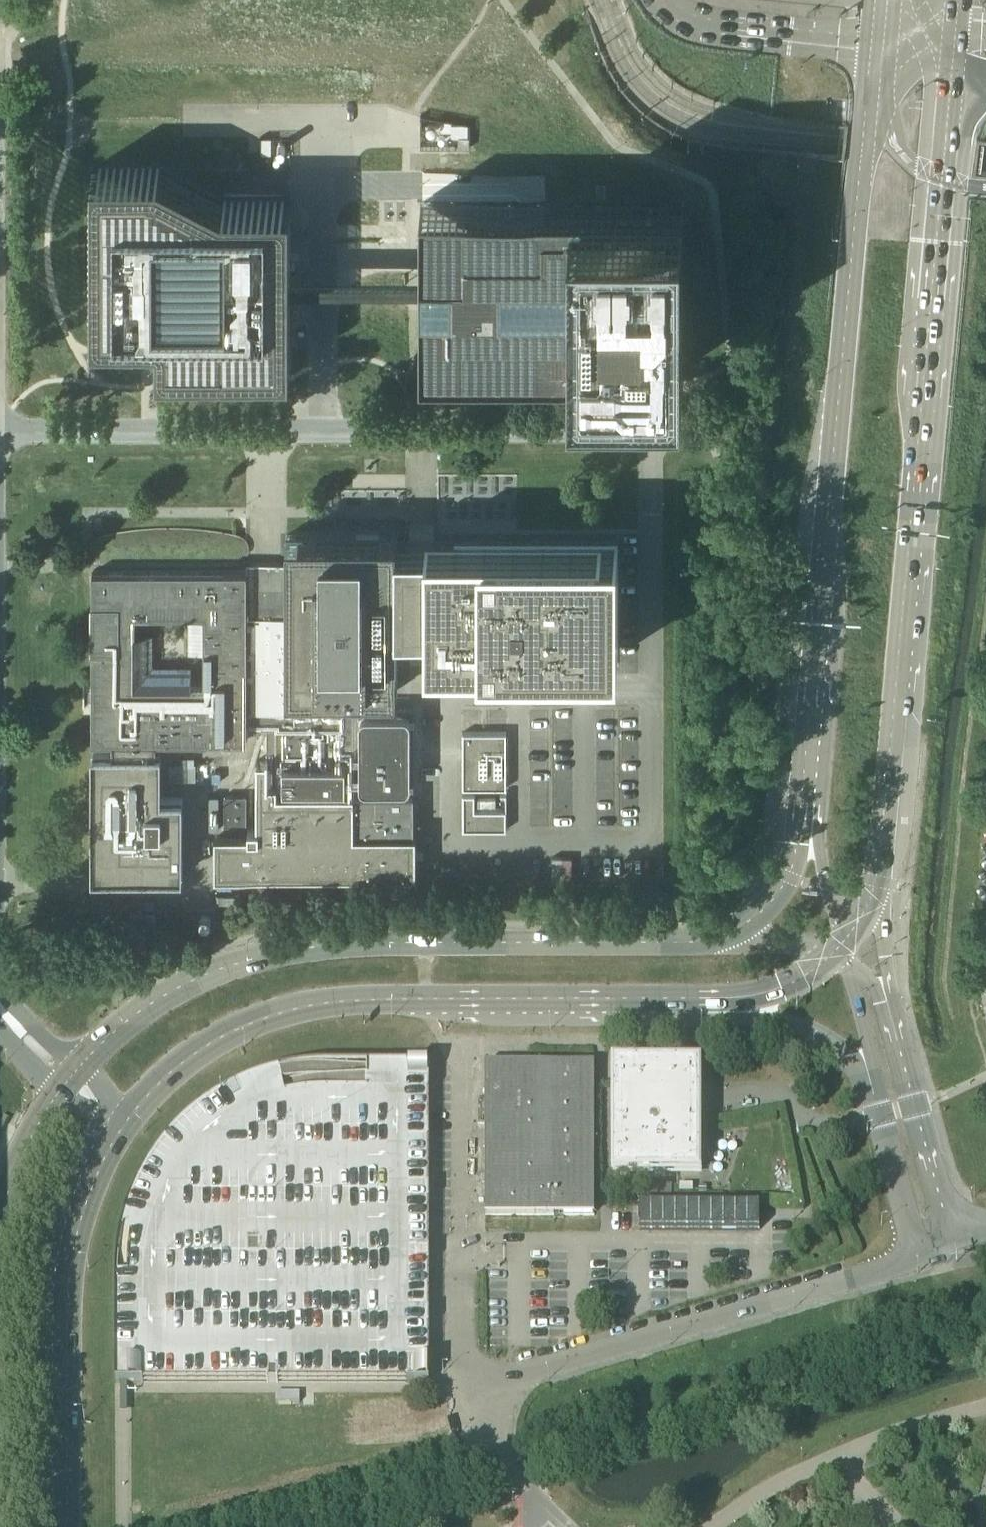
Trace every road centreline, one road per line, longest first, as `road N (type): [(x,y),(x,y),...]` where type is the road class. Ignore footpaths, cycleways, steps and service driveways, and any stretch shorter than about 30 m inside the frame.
road 1 (secondary): [(876,883),(952,69)]
road 2 (secondary): [(872,46),(809,742)]
road 3 (secondary): [(704,942),(286,952),(191,983),(80,1067)]
road 4 (unclassified): [(0,435),(652,435)]
road 5 (unclassified): [(503,1473),(479,1416),(505,1381),(918,1260)]
road 6 (unclassified): [(503,1473),(985,1337)]
road 7 (unclassified): [(418,1000),(501,1019),(782,1023),(809,1030),(845,1057),(877,1107)]
road 8 (secondary): [(418,1000),(765,994),(807,976),(840,948)]
road 9 (secondary): [(67,1526),(66,1283),(91,1174),(122,1119)]
road 10 (secondary): [(122,1119),(184,1062),(265,1020),(355,1001),(418,1000)]
road 11 (secondary): [(809,742),(784,886),(749,923),(704,942)]
road 12 (unclassified): [(809,742),(840,948)]
road 13 (unclassified): [(953,1237),(897,1041)]
road 14 (unclassified): [(840,948),(880,1088),(877,1107)]
road 15 (unclassified): [(897,1041),(876,883)]
road 16 (unclassified): [(877,1107),(918,1260)]
road 17 (secondary): [(60,1092),(24,1154),(0,1234)]
road 18 (unclassified): [(840,948),(704,942)]

